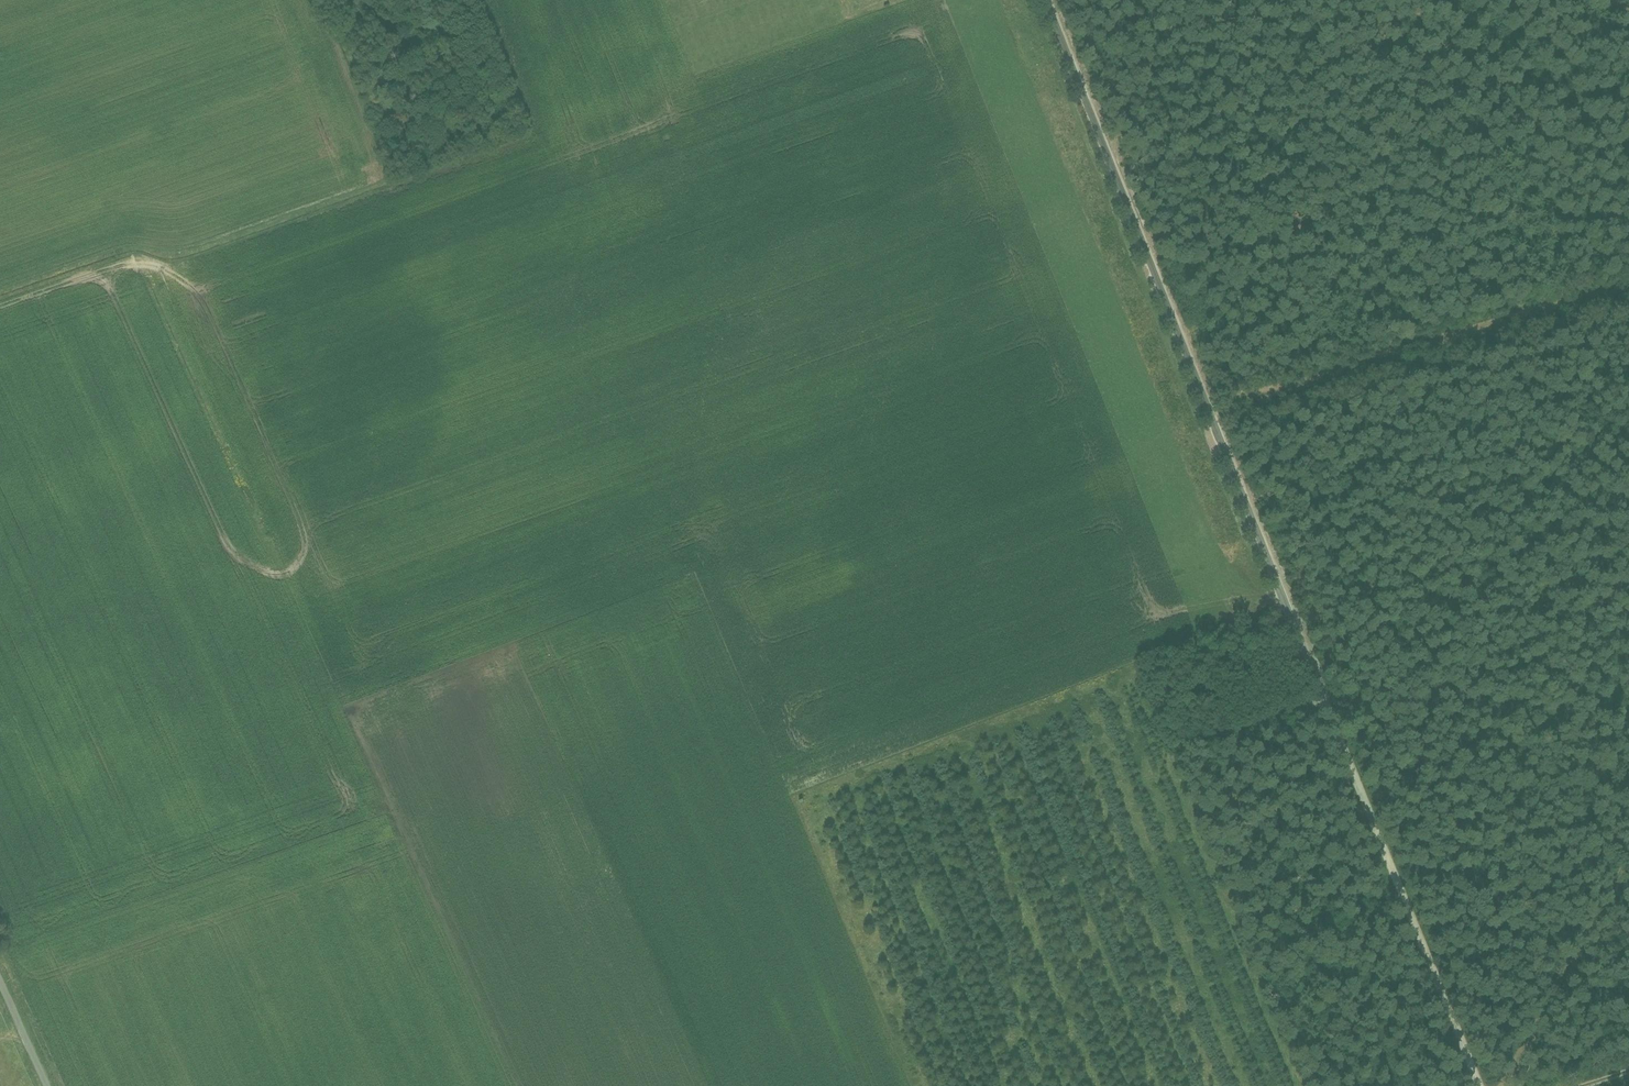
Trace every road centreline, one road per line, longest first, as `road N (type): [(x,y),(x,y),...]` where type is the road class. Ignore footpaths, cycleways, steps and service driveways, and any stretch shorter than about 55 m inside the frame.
road 1 (unclassified): [(1047,0),(1483,1085)]
road 2 (track): [(1628,286),(1212,410)]
road 3 (track): [(1505,1085),(1628,857)]

